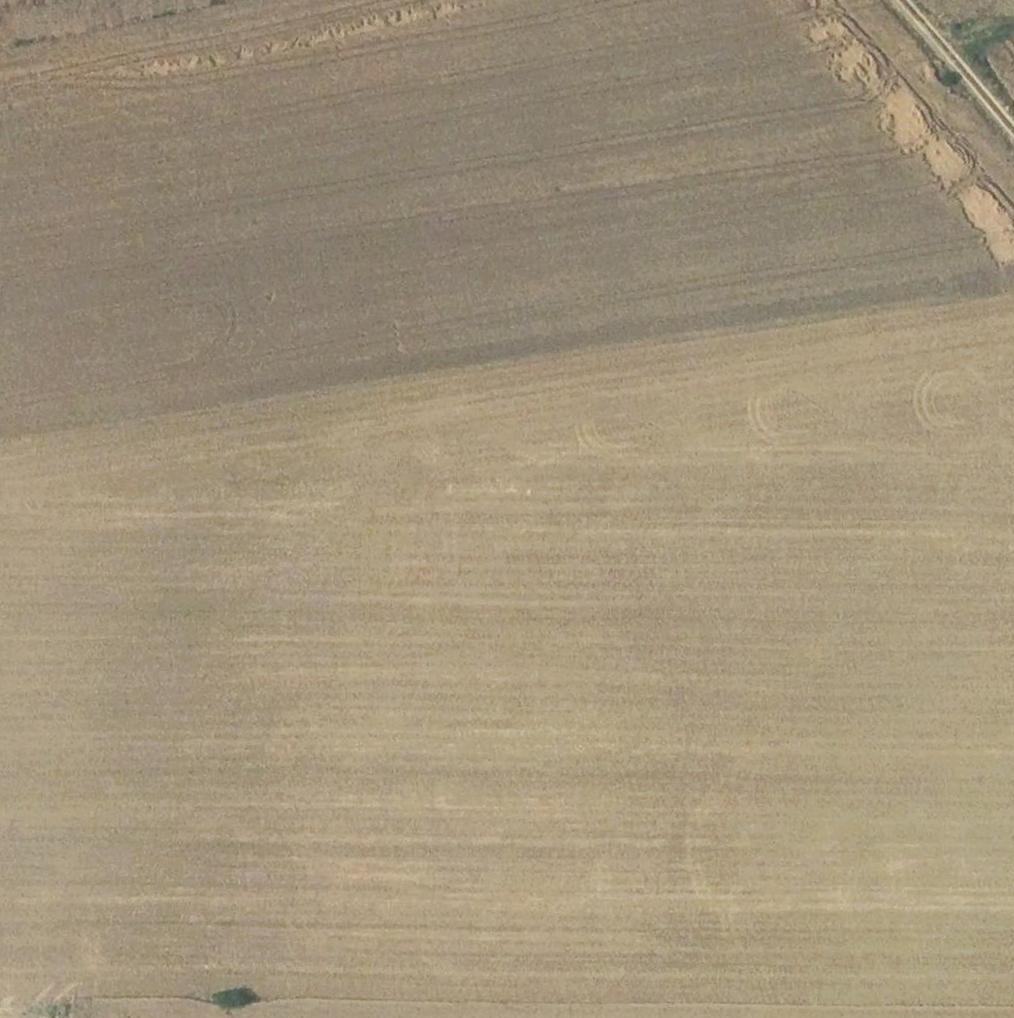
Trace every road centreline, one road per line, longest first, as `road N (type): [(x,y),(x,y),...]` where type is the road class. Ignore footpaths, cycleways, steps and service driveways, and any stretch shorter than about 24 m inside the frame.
road 1 (track): [(888,0),(1013,138)]

